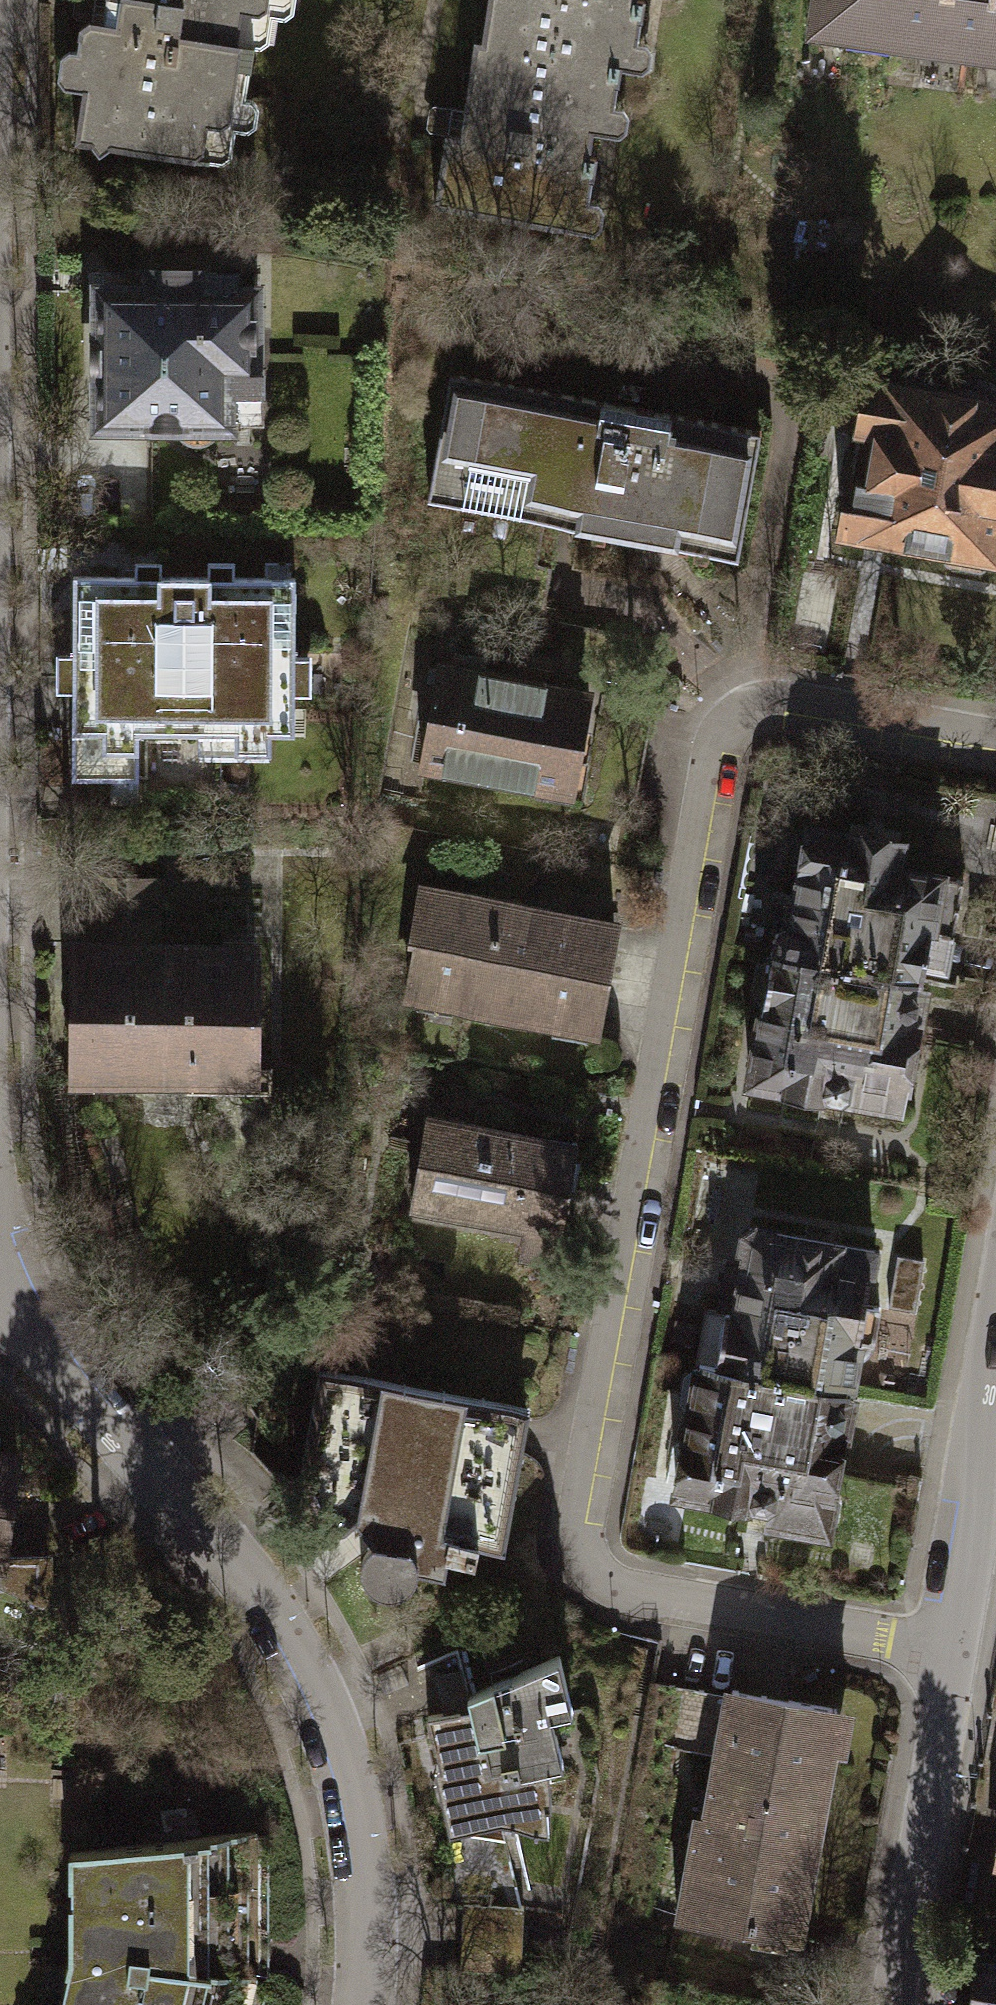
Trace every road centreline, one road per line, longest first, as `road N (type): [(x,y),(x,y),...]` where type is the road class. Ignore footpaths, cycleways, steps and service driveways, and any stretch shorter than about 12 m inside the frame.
road 1 (residential): [(948,1652),(615,1590),(592,1572),(578,1518),(711,746),(729,718),(758,705),(995,747)]
road 2 (residential): [(0,1300),(229,1566),(288,1652),(347,1805),(359,1895),(358,2004)]
road 3 (residential): [(948,1652),(885,2004)]
road 4 (residential): [(995,1374),(948,1652)]

